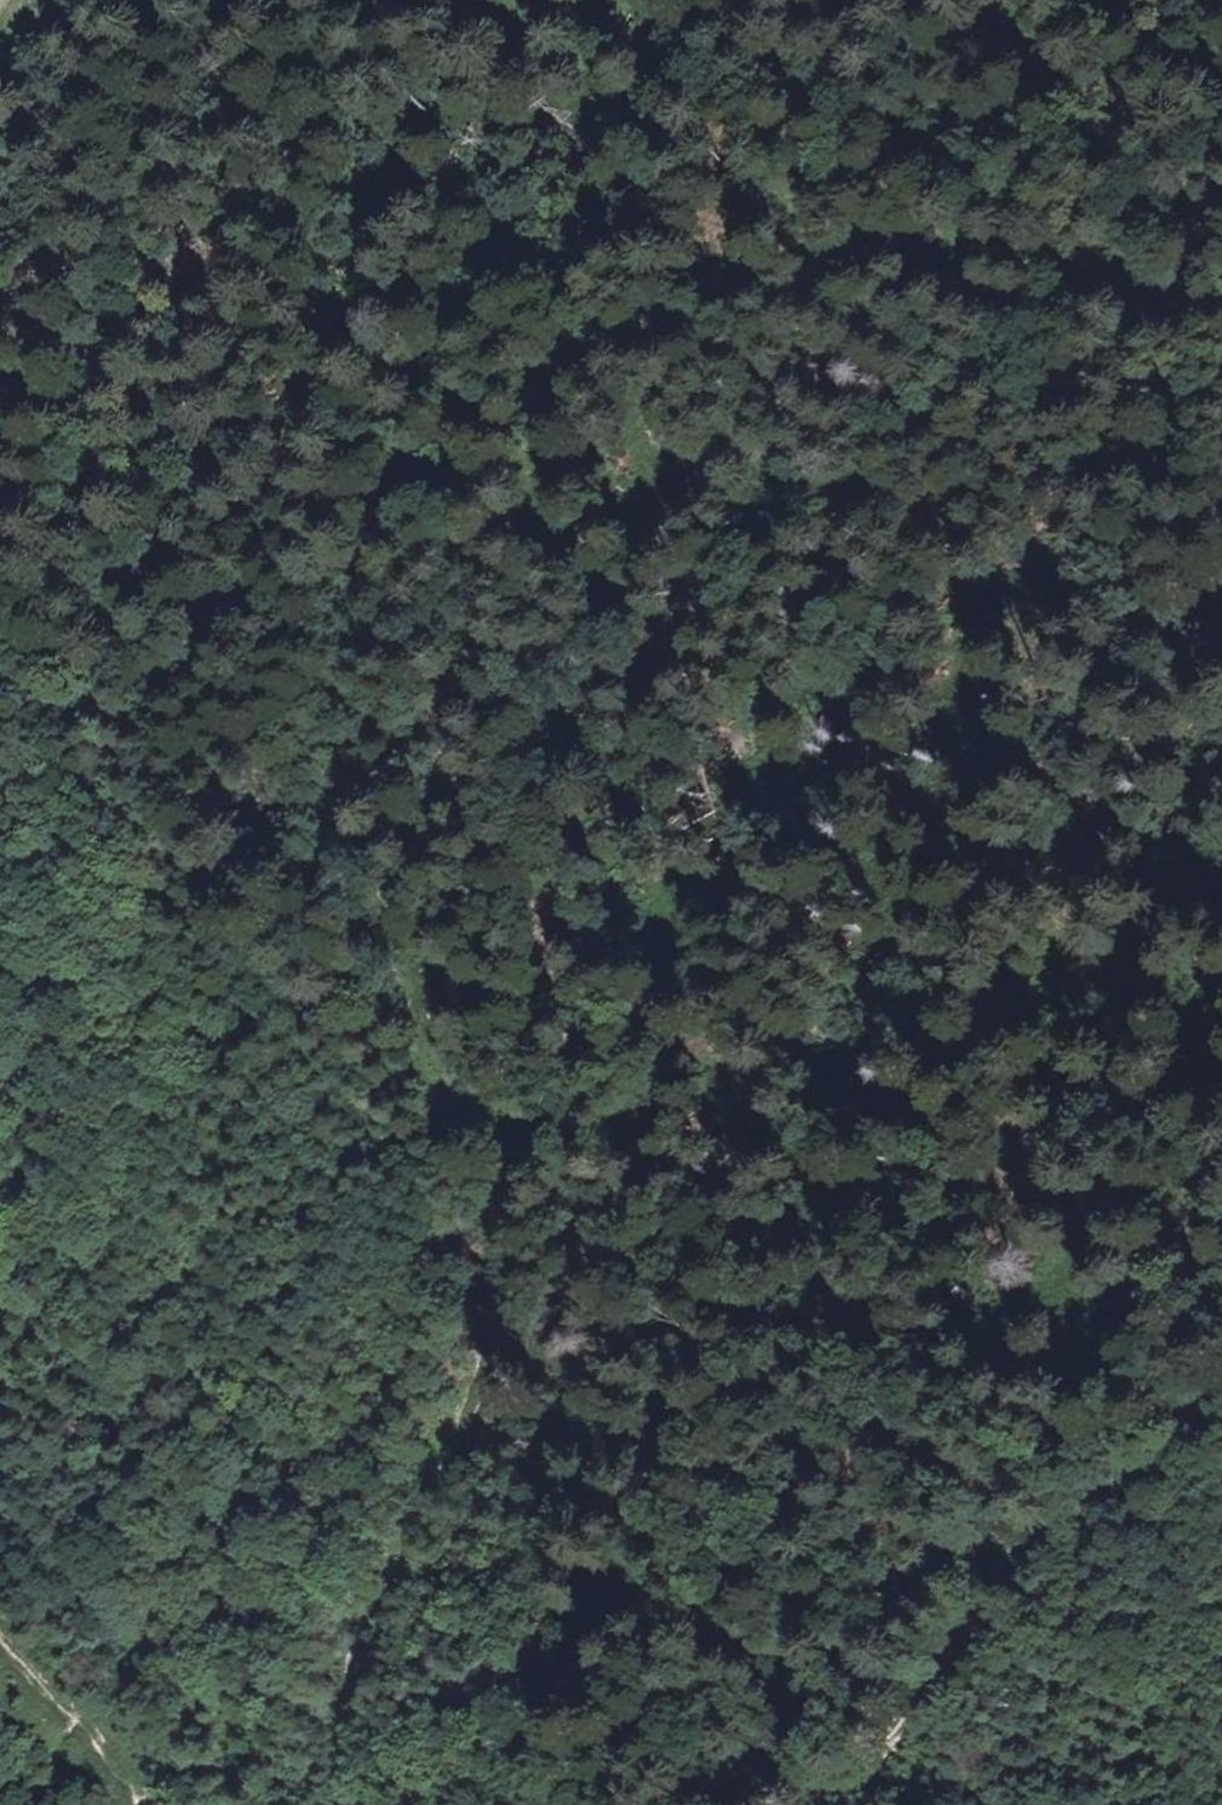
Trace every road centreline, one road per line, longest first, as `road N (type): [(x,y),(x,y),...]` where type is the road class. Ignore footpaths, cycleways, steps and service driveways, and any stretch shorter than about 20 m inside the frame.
road 1 (track): [(769,1804),(997,1576),(1221,1370)]
road 2 (track): [(0,1652),(113,1763),(134,1804)]
road 3 (track): [(578,0),(476,10),(449,0)]

